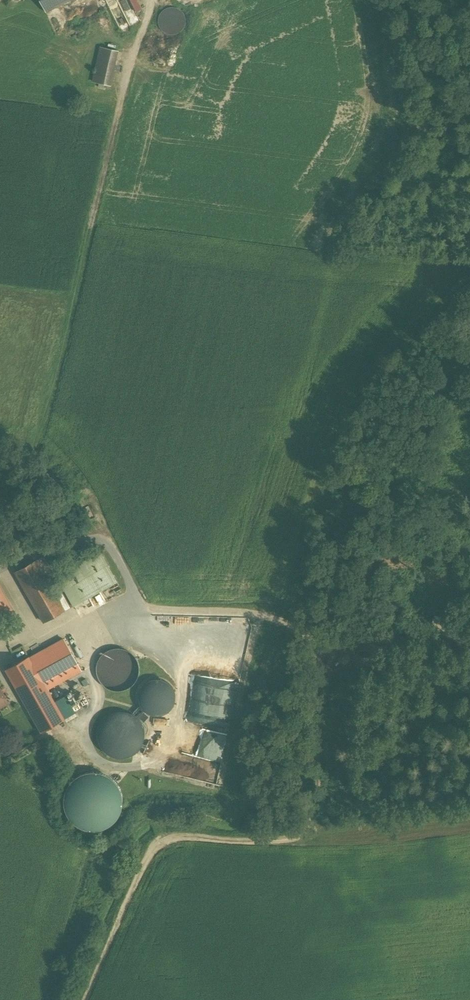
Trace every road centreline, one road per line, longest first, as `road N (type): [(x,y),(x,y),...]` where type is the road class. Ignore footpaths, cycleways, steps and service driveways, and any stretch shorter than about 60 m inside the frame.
road 1 (track): [(85,999),(157,843),(319,830),(310,636),(316,619),(366,561),(469,498)]
road 2 (track): [(0,567),(23,526),(33,441),(74,308),(128,65),(154,0)]
road 3 (track): [(142,612),(260,615),(322,642),(399,638),(469,651)]

